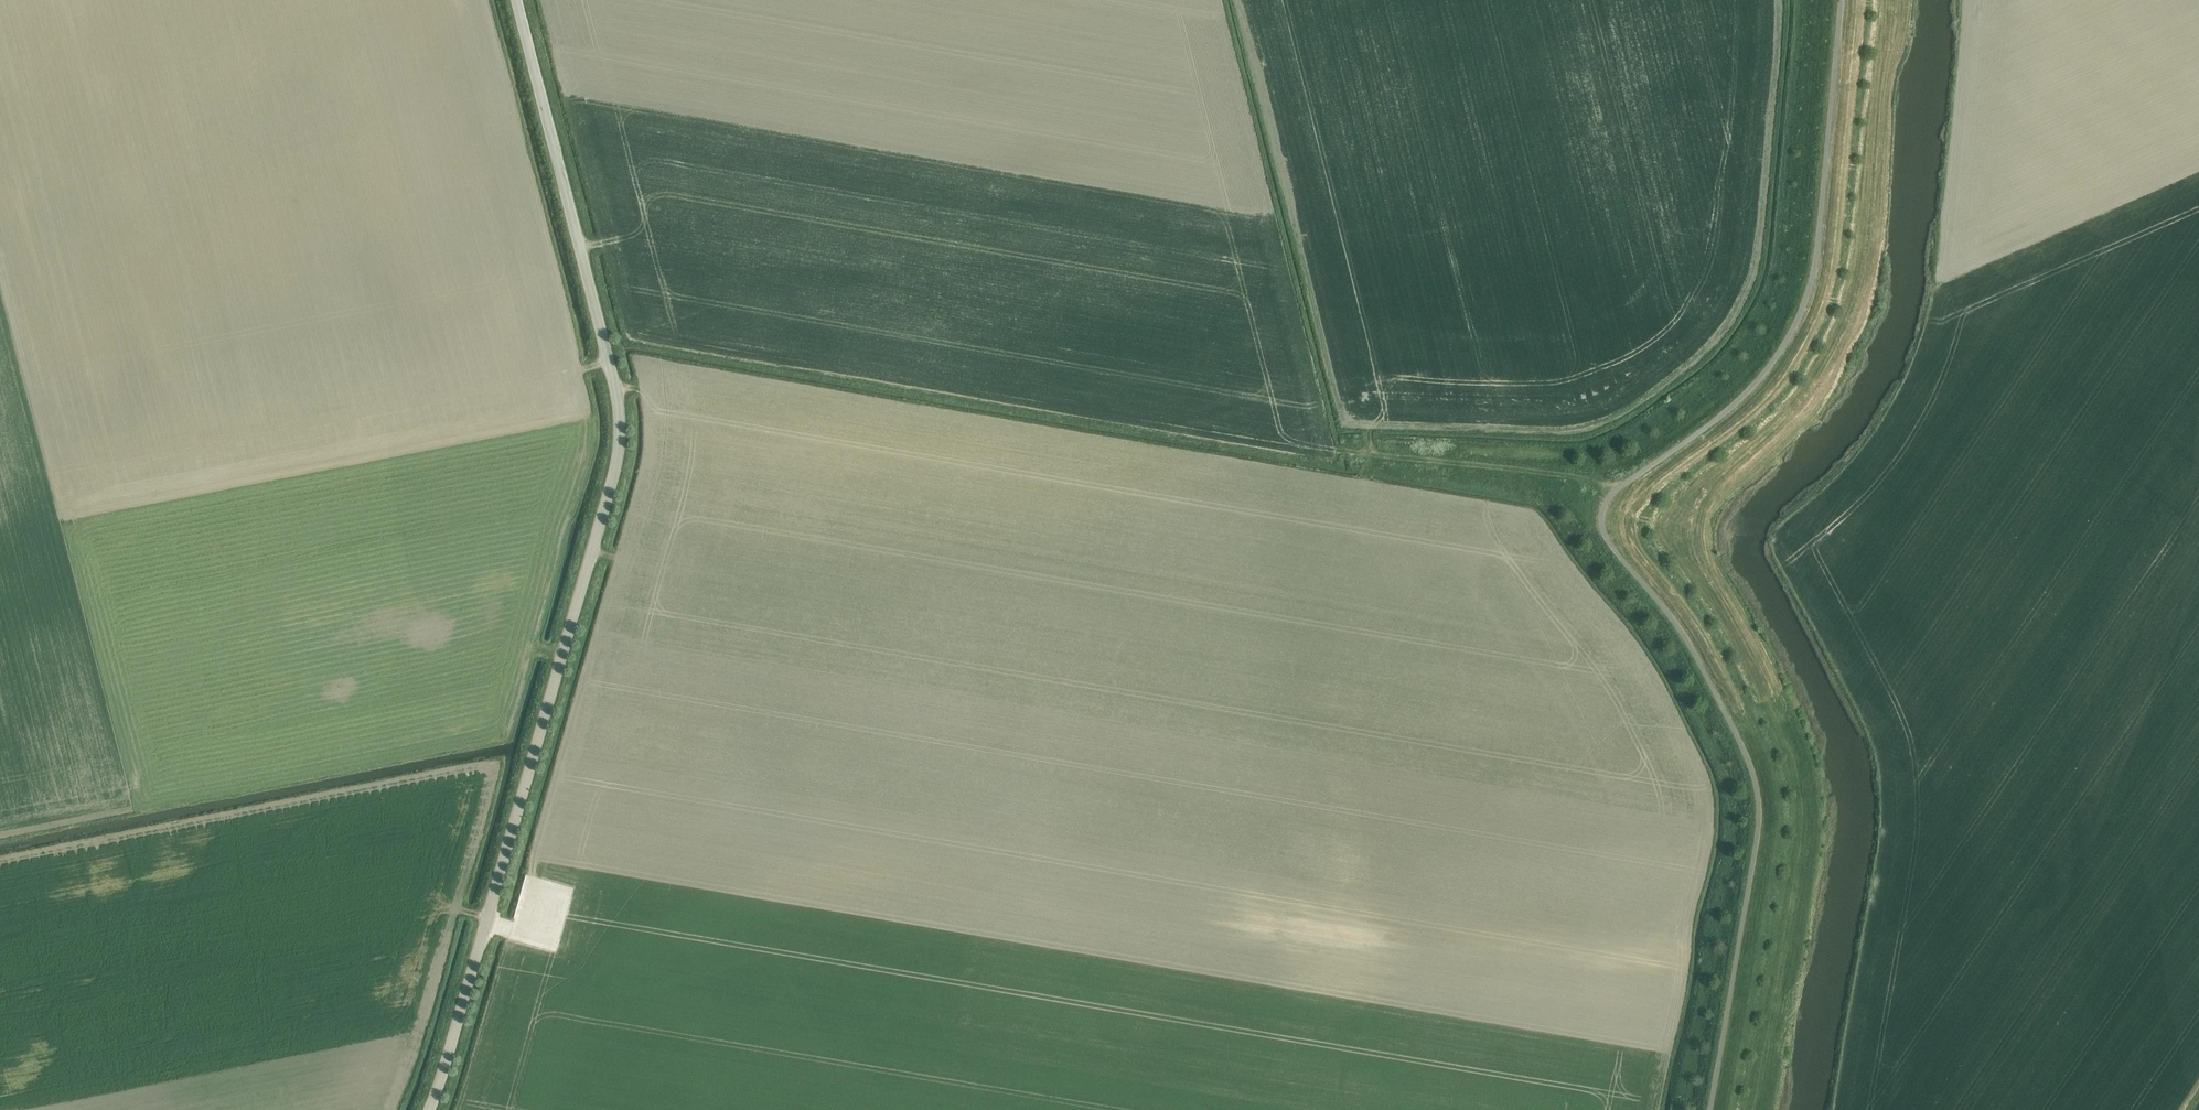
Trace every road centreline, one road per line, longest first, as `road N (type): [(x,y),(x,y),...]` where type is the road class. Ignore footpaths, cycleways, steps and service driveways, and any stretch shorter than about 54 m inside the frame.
road 1 (unclassified): [(1709,1109),(1757,797),(1704,672),(1607,540),(1602,511),(1624,483),(1747,391),(1793,328),(1814,267),(1840,0)]
road 2 (unclassified): [(429,1109),(620,426),(518,0)]

